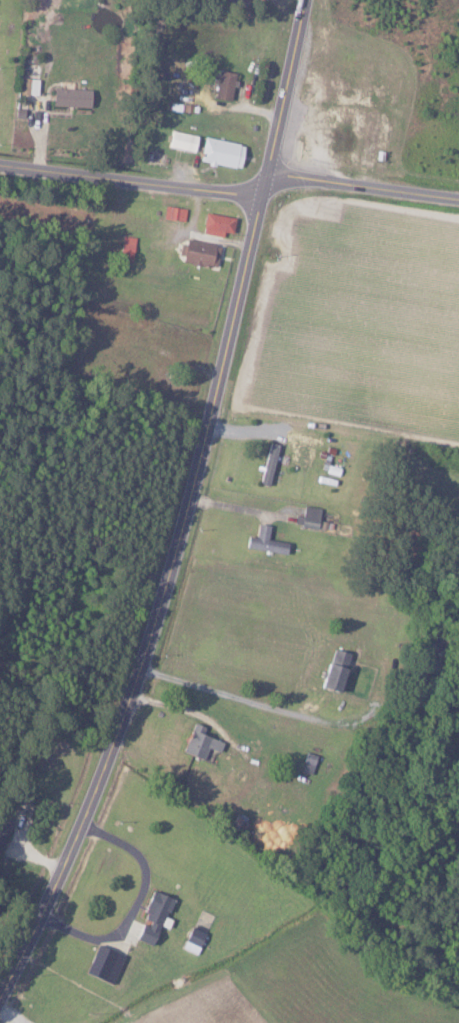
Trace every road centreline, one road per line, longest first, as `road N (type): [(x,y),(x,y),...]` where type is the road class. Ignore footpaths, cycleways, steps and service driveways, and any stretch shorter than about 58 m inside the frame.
road 1 (secondary): [(0,1008),(130,715),(199,486),(307,0)]
road 2 (residential): [(262,195),(0,162)]
road 3 (tertiary): [(266,175),(458,197)]

